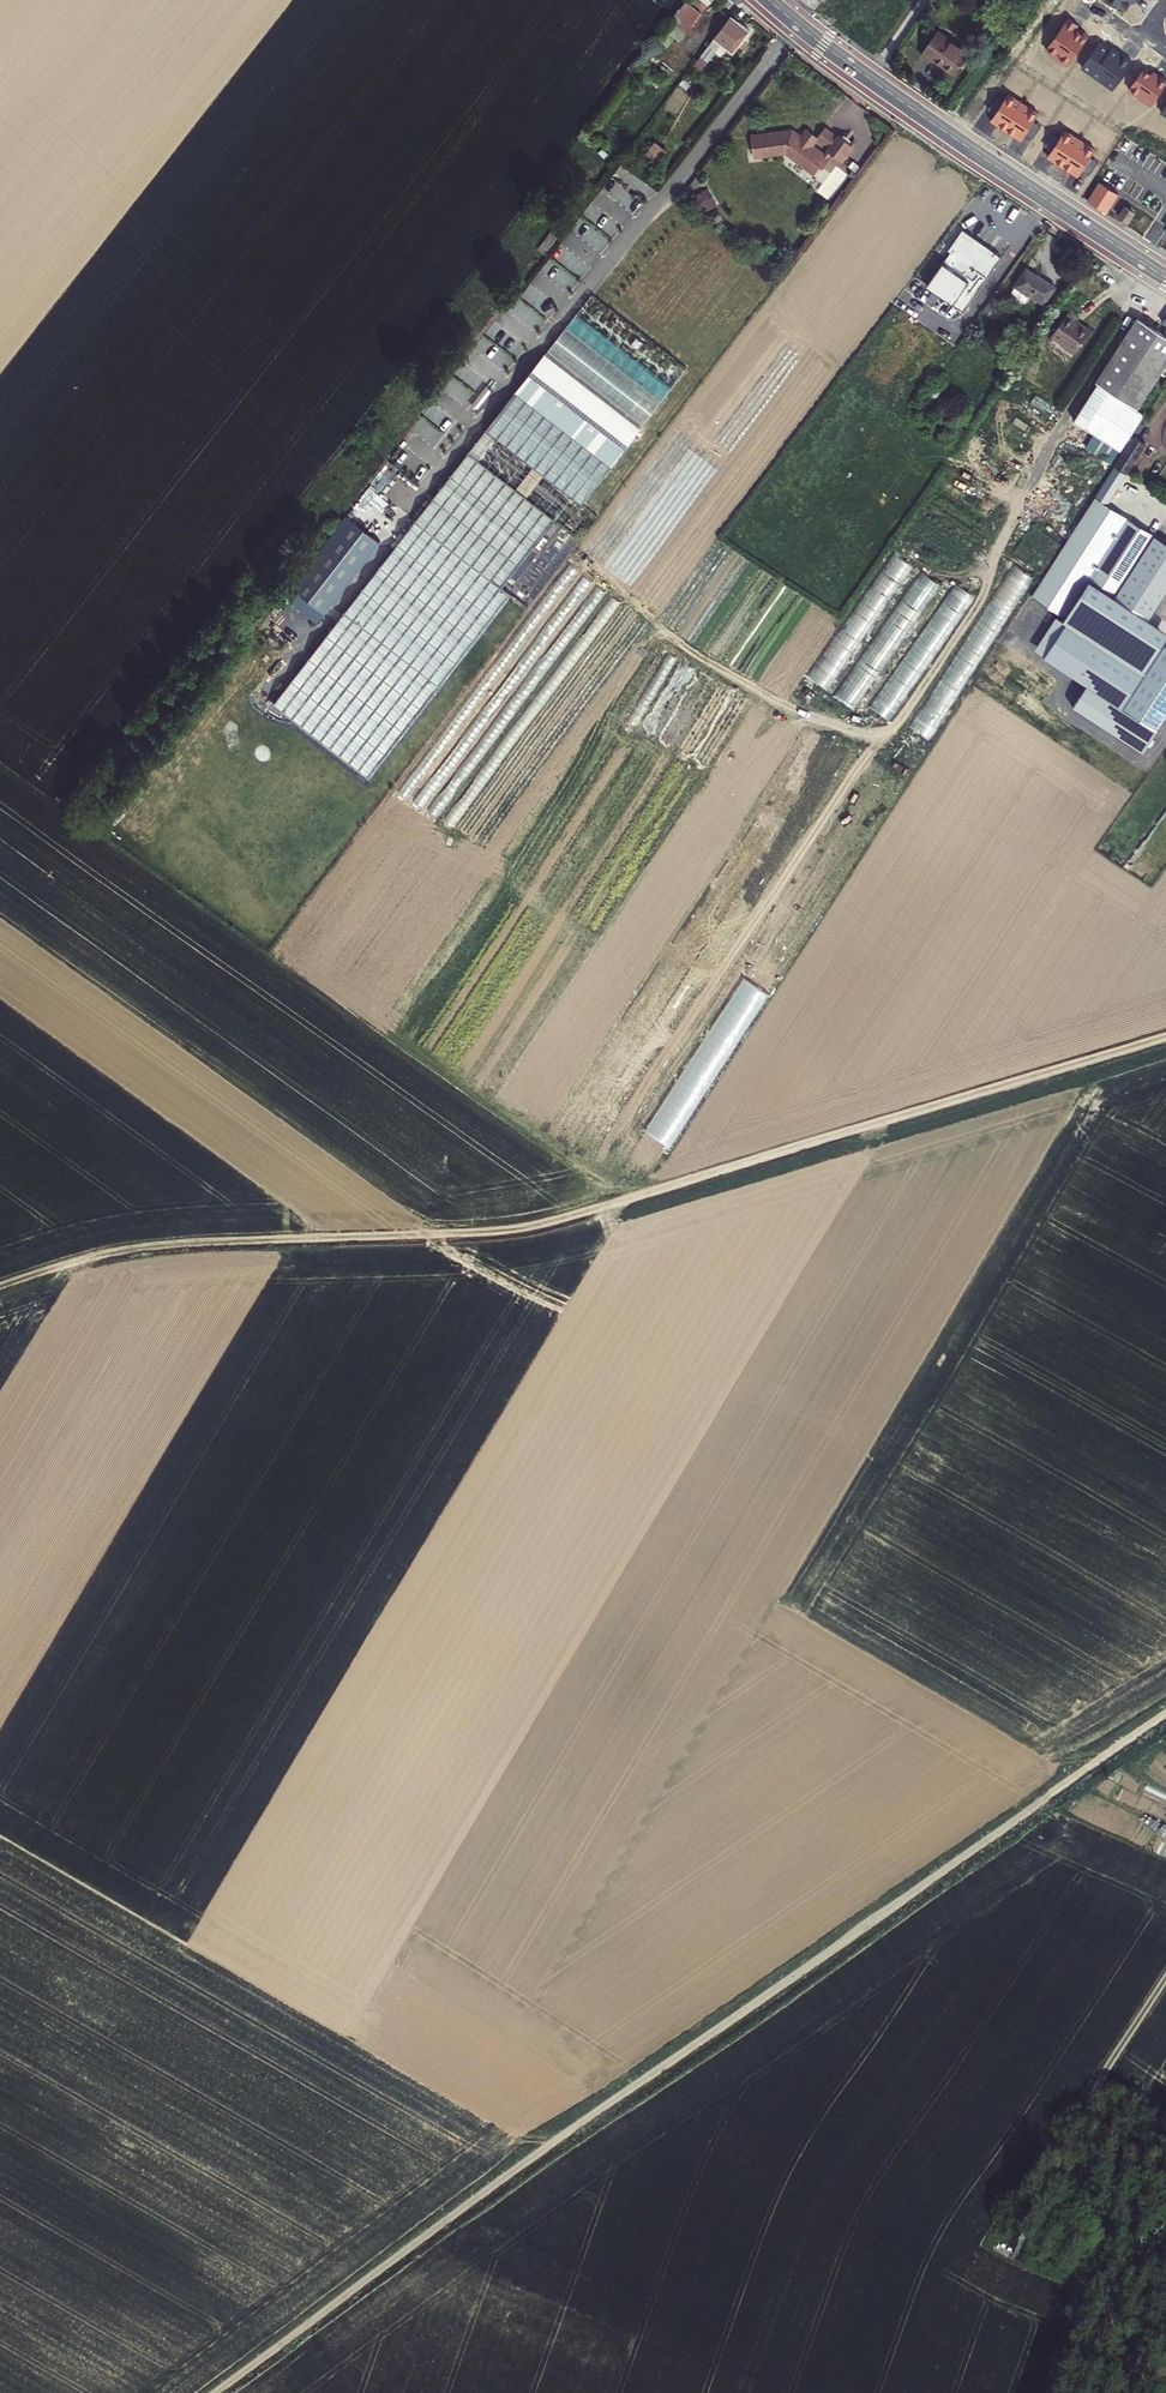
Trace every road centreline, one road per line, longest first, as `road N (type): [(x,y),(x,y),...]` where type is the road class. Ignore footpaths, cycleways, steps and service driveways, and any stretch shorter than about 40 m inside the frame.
road 1 (track): [(0,1289),(86,1260),(159,1247),(519,1231),(1165,1038)]
road 2 (track): [(1165,1715),(582,2124),(217,2392)]
road 3 (secondary): [(1165,277),(926,120),(768,0)]
road 4 (track): [(1165,1977),(1054,2171),(1061,2207),(1094,2248),(1116,2340),(1152,2370),(1149,2392)]

